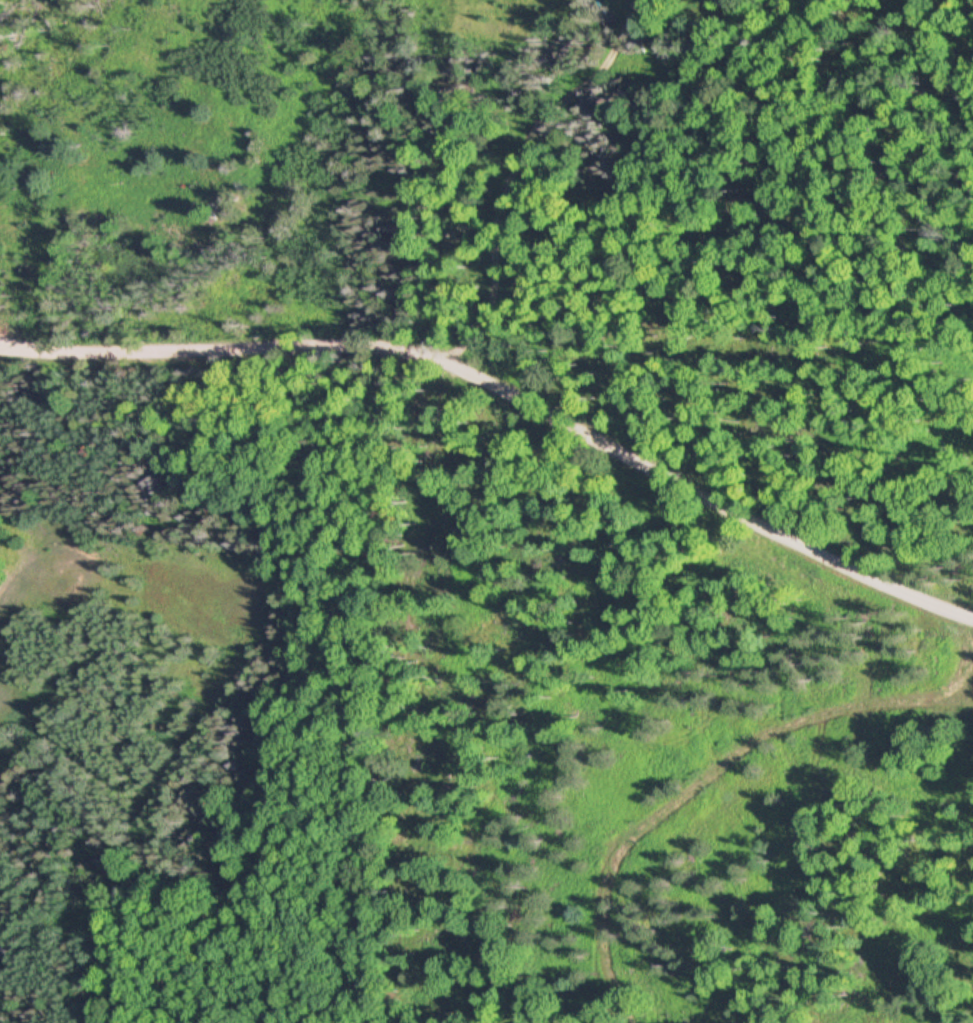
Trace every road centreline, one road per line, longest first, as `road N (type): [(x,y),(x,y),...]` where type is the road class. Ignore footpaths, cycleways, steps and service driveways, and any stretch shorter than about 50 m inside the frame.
road 1 (residential): [(0,340),(186,346),(464,338),(758,529),(972,611)]
road 2 (residential): [(449,337),(536,145),(669,0)]

